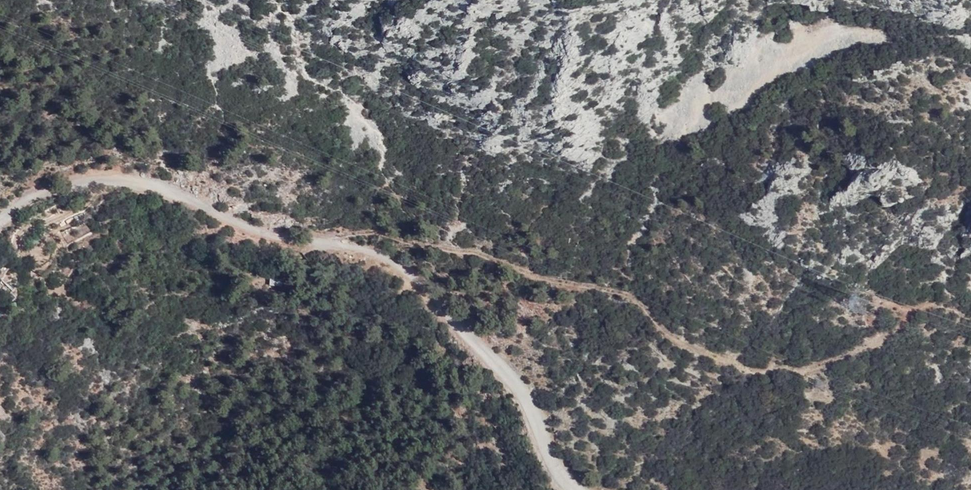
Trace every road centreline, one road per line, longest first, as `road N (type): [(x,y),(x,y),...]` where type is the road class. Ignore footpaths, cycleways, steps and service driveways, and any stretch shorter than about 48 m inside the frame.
road 1 (track): [(577,489),(553,461),(527,397),(426,287),(369,257),(236,223),(153,181),(98,174),(30,197),(0,224)]
road 2 (track): [(319,245),(376,235),(627,294),(705,357),(760,373),(813,370),(884,343),(911,315),(882,300)]

